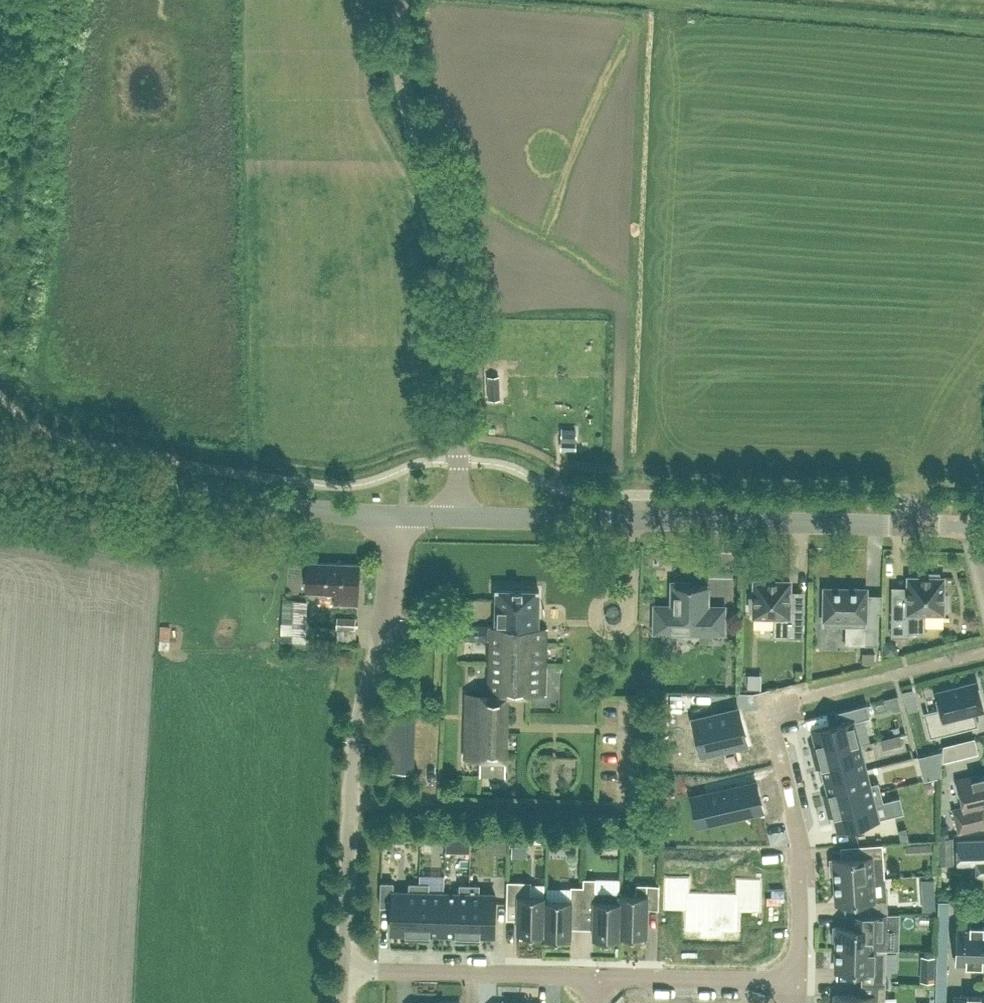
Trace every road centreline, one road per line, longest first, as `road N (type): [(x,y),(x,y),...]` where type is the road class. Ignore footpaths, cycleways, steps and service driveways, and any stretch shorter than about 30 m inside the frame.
road 1 (tertiary): [(981,526),(457,516)]
road 2 (residential): [(403,0),(406,96),(447,209),(457,516)]
road 3 (residential): [(344,969),(352,769),(388,626),(396,514)]
road 4 (tertiary): [(396,514),(301,509),(0,456)]
road 5 (residential): [(767,706),(801,851),(800,980)]
road 6 (residential): [(597,975),(344,969)]
road 7 (residential): [(800,980),(597,975)]

